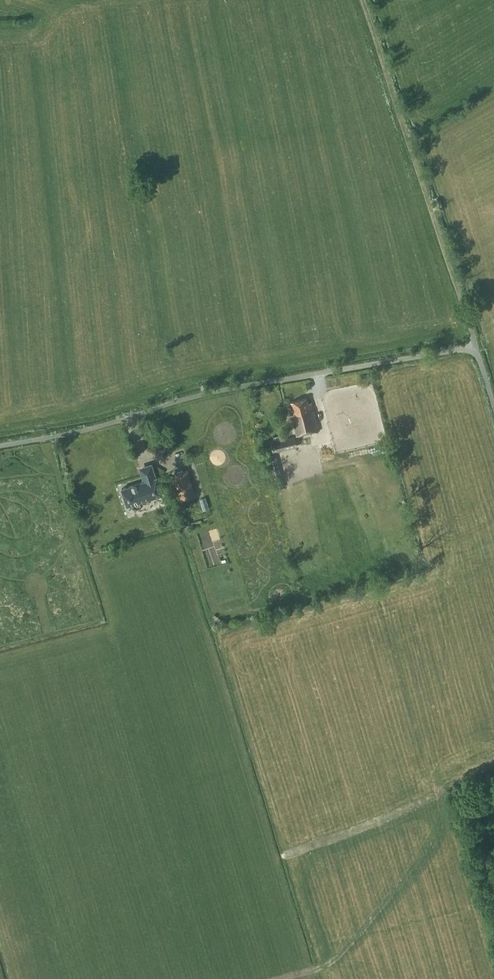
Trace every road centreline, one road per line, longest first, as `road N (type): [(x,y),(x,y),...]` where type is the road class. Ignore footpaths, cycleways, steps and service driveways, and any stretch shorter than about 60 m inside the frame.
road 1 (unclassified): [(0,446),(219,390),(475,347),(493,408)]
road 2 (track): [(475,347),(364,0)]

